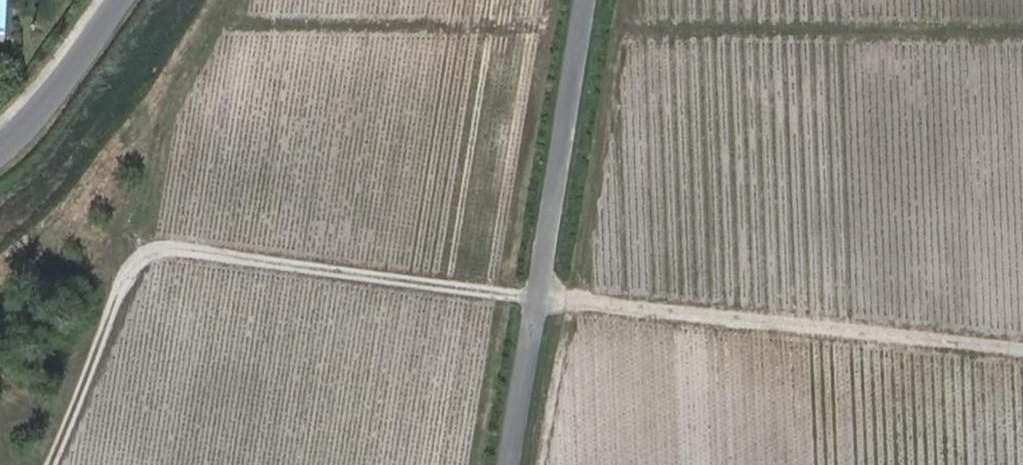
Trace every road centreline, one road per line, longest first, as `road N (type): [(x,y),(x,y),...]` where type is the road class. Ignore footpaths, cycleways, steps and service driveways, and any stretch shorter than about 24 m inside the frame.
road 1 (unclassified): [(592,0),(519,464)]
road 2 (unclassified): [(0,161),(40,142),(130,0)]

